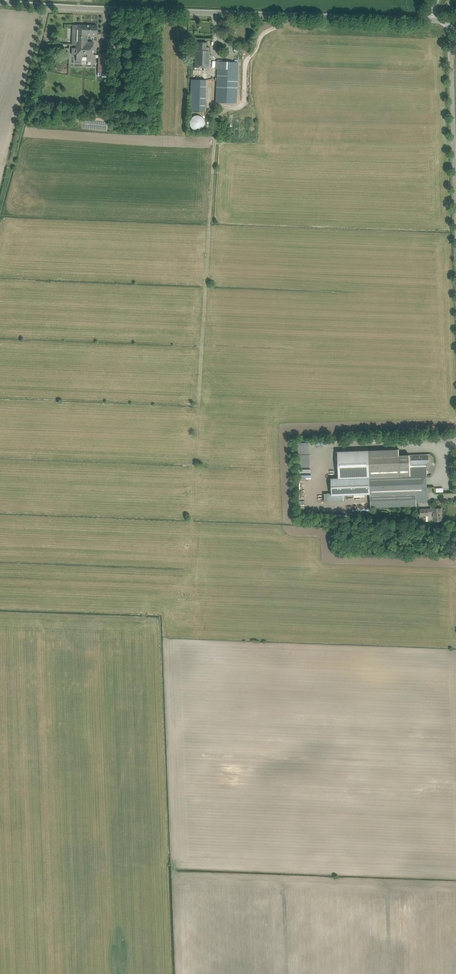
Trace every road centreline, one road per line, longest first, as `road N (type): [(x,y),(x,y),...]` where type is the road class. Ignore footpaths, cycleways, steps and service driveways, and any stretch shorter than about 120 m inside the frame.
road 1 (tertiary): [(434,20),(0,2)]
road 2 (track): [(48,6),(0,202)]
road 3 (unclassified): [(455,197),(449,21)]

